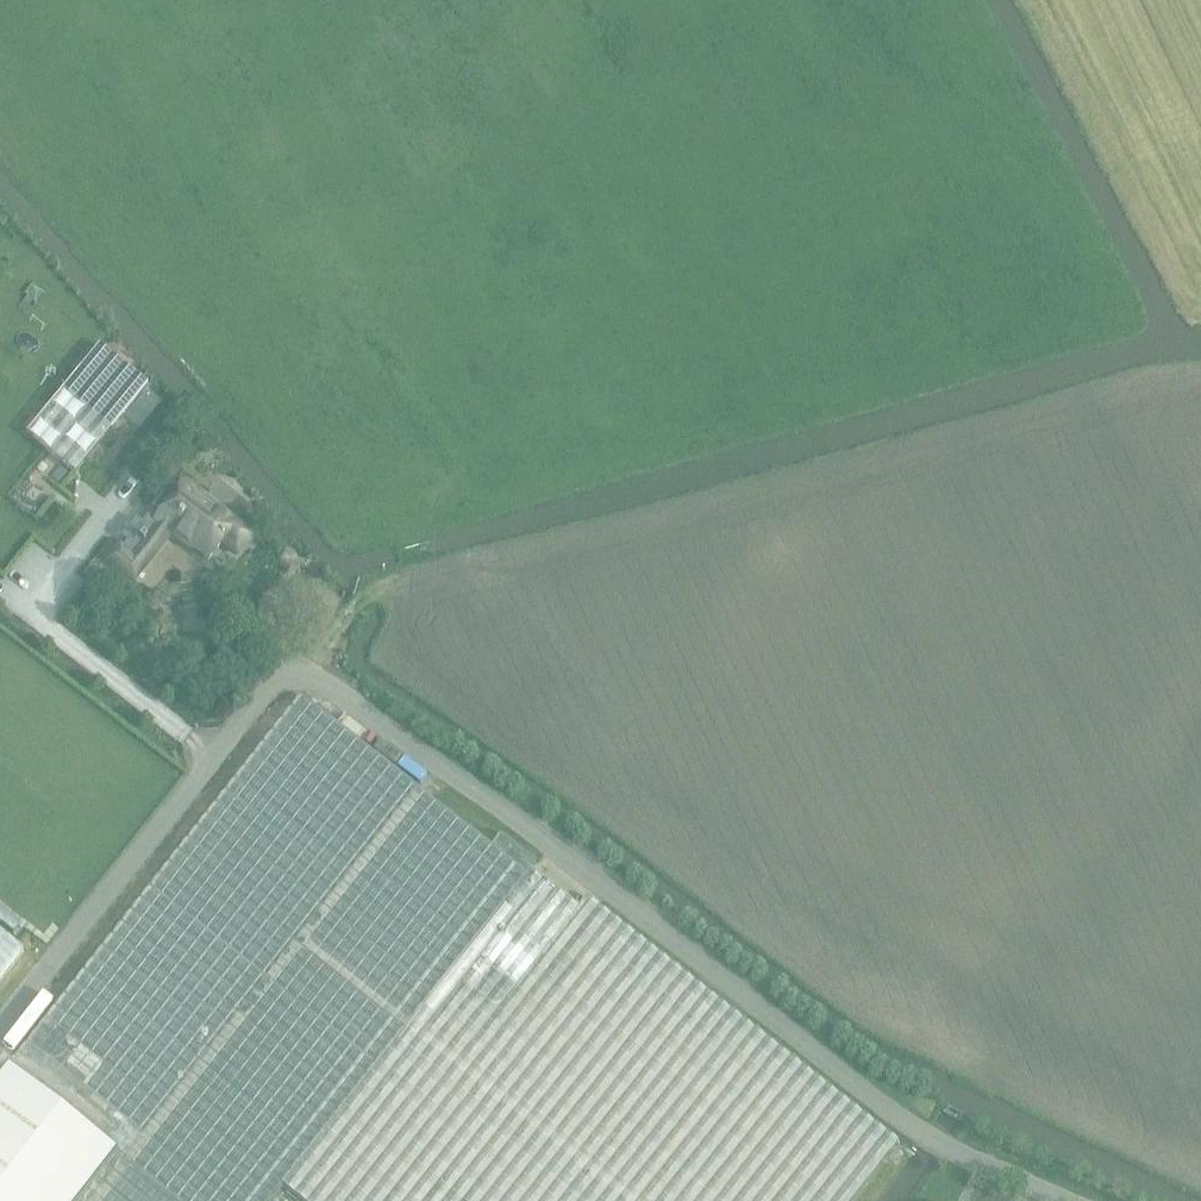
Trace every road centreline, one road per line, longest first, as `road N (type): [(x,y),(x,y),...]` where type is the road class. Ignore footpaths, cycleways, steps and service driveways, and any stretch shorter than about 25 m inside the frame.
road 1 (unclassified): [(1066,1200),(934,1142),(537,835),(293,662)]
road 2 (unclassified): [(0,1026),(293,662)]

